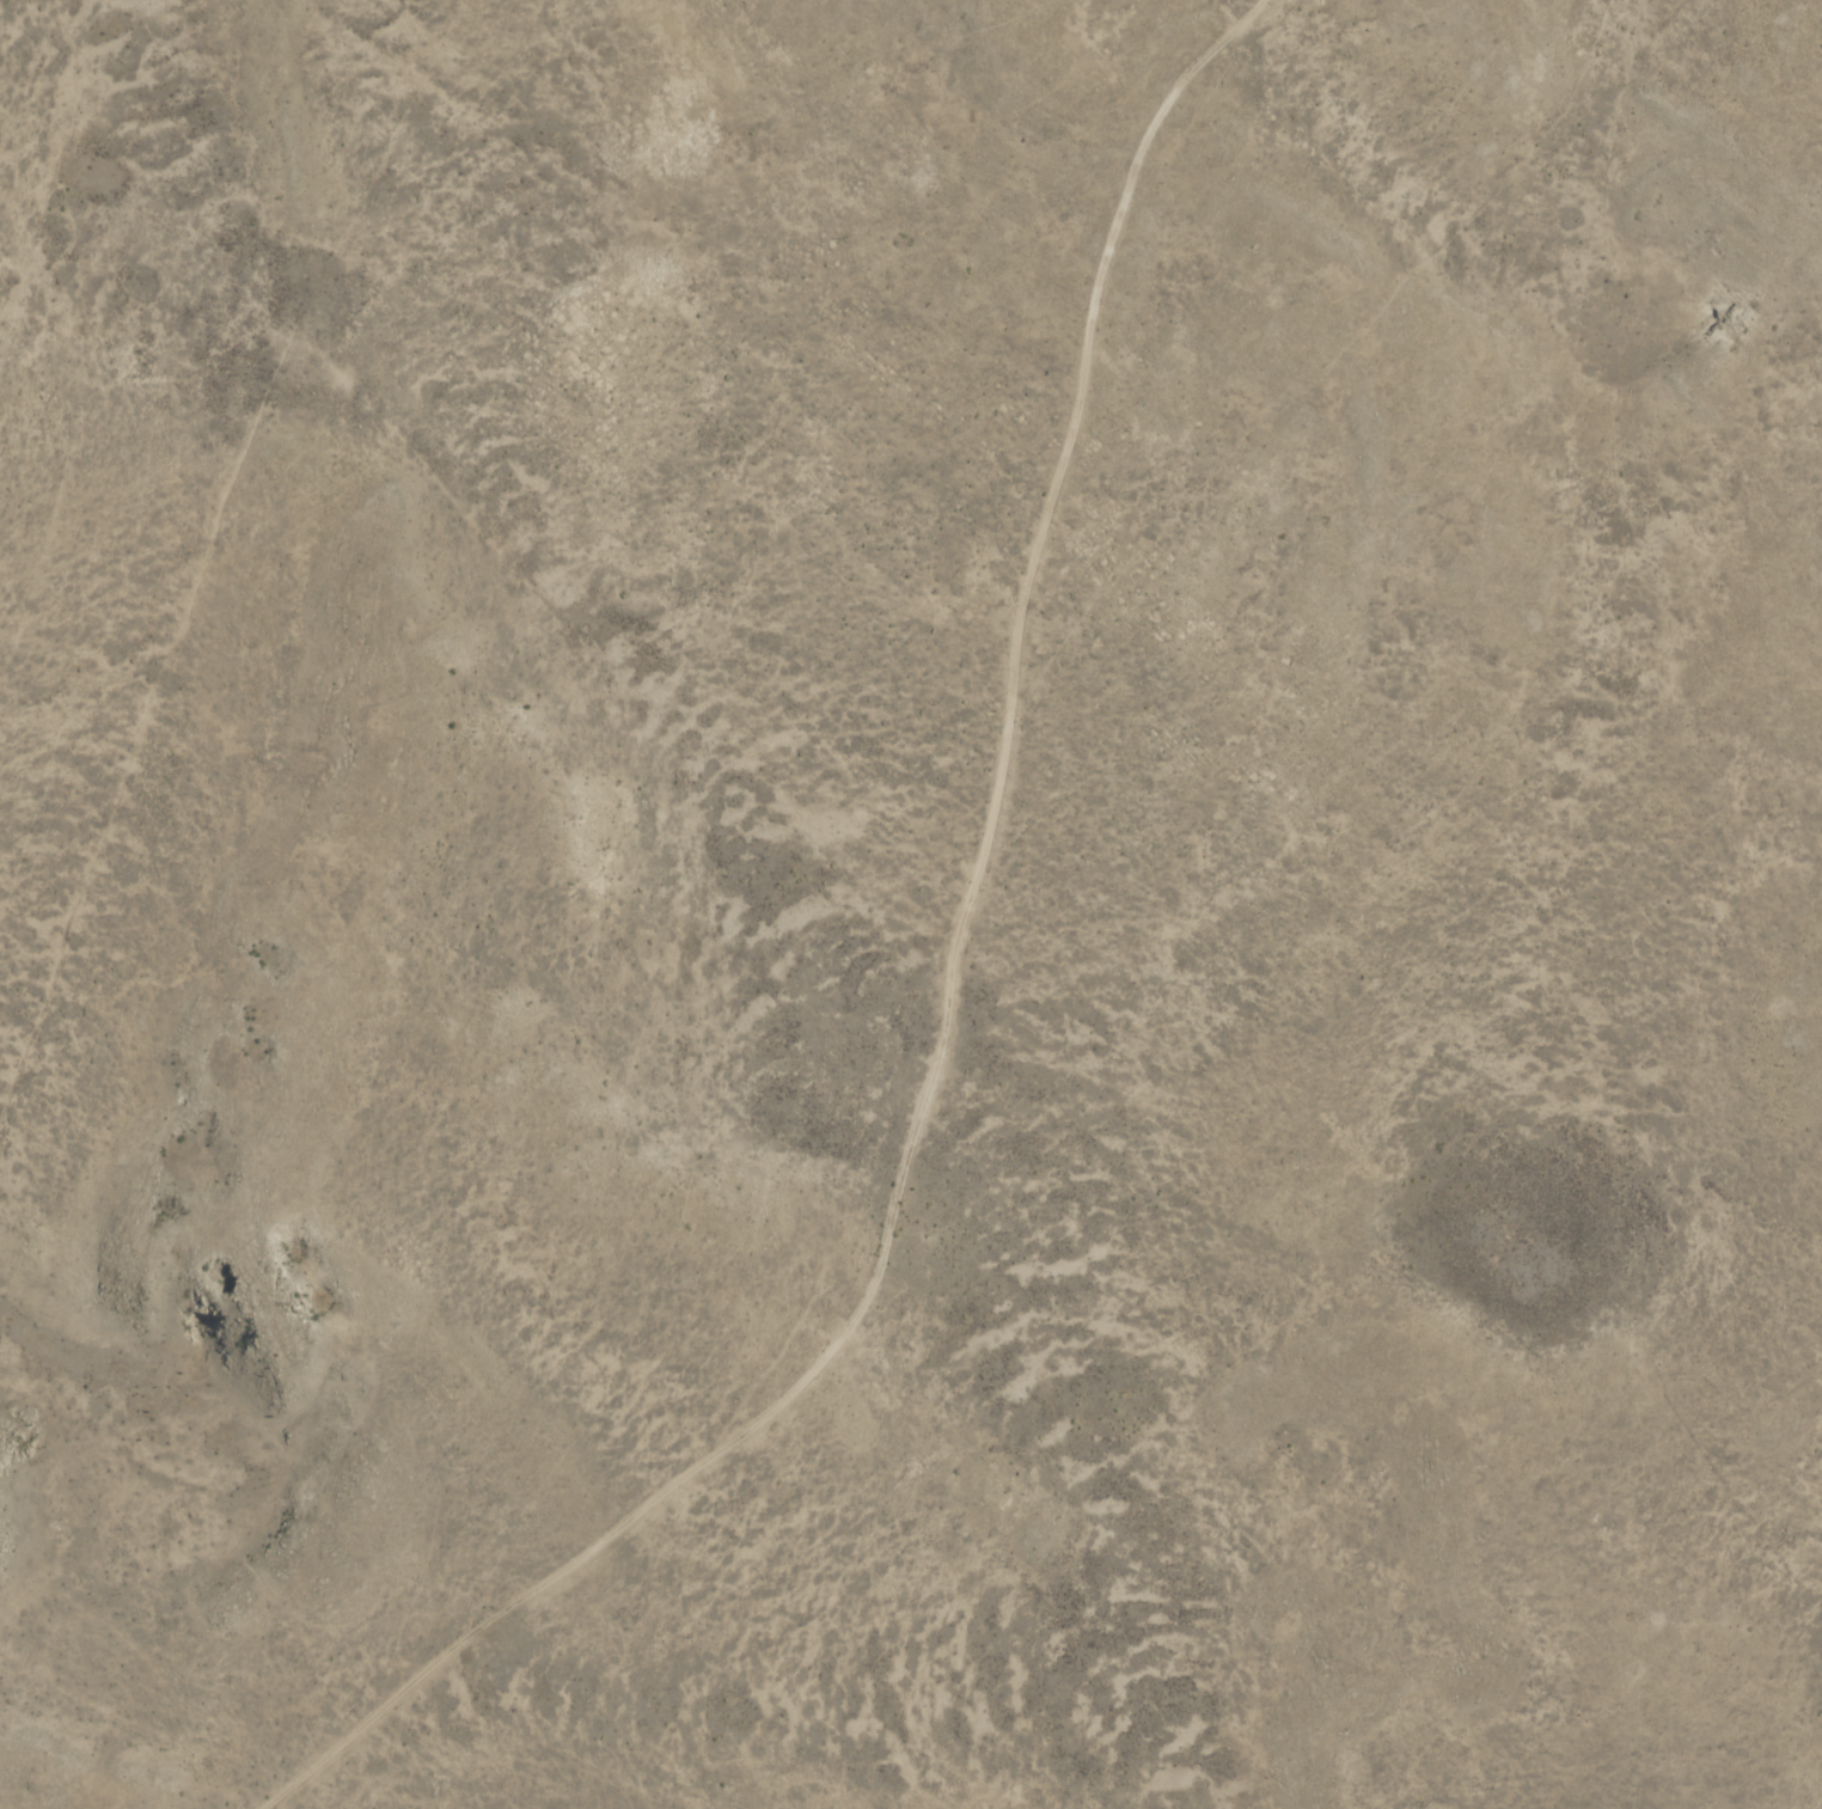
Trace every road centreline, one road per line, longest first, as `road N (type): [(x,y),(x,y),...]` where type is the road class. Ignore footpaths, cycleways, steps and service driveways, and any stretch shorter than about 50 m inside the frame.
road 1 (track): [(1259,0),(1155,118),(1127,188),(1019,628),(977,886),(869,1294),(777,1408),(473,1633),(263,1808)]

